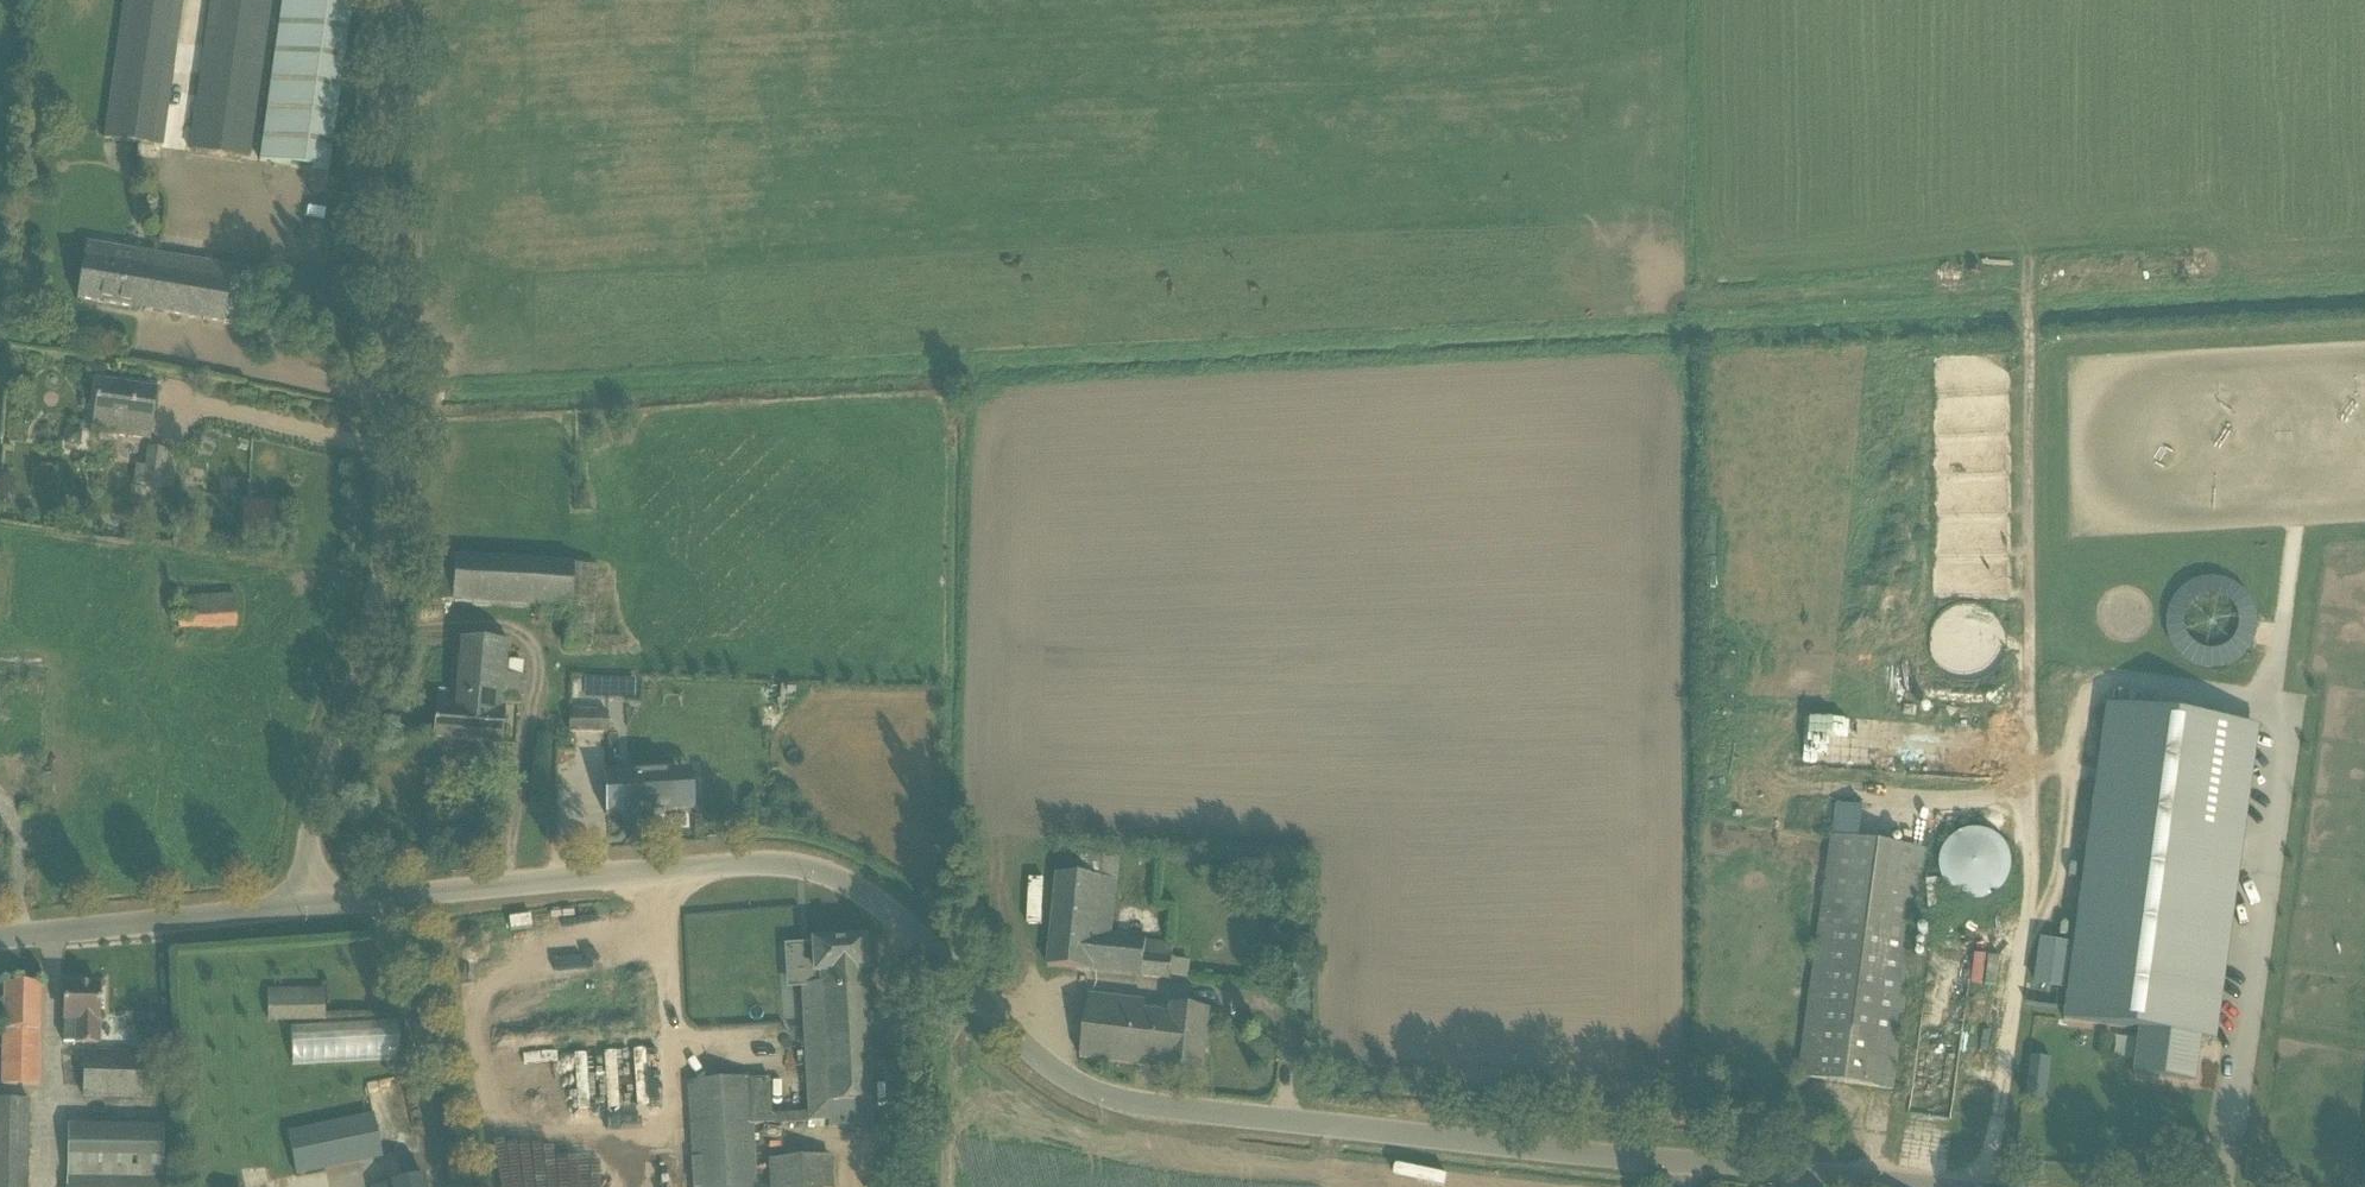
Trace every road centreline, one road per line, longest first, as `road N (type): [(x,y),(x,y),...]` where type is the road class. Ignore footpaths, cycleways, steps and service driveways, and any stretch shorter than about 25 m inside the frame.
road 1 (unclassified): [(1812,1186),(1132,1104),(1082,1088),(1023,1046),(881,908),(838,883),(788,869),(722,864),(312,903)]
road 2 (track): [(2031,266),(2034,853),(1985,1186)]
road 3 (unclassified): [(312,903),(315,798),(363,643),(376,555),(392,0)]
road 4 (unclassified): [(0,939),(312,903)]

